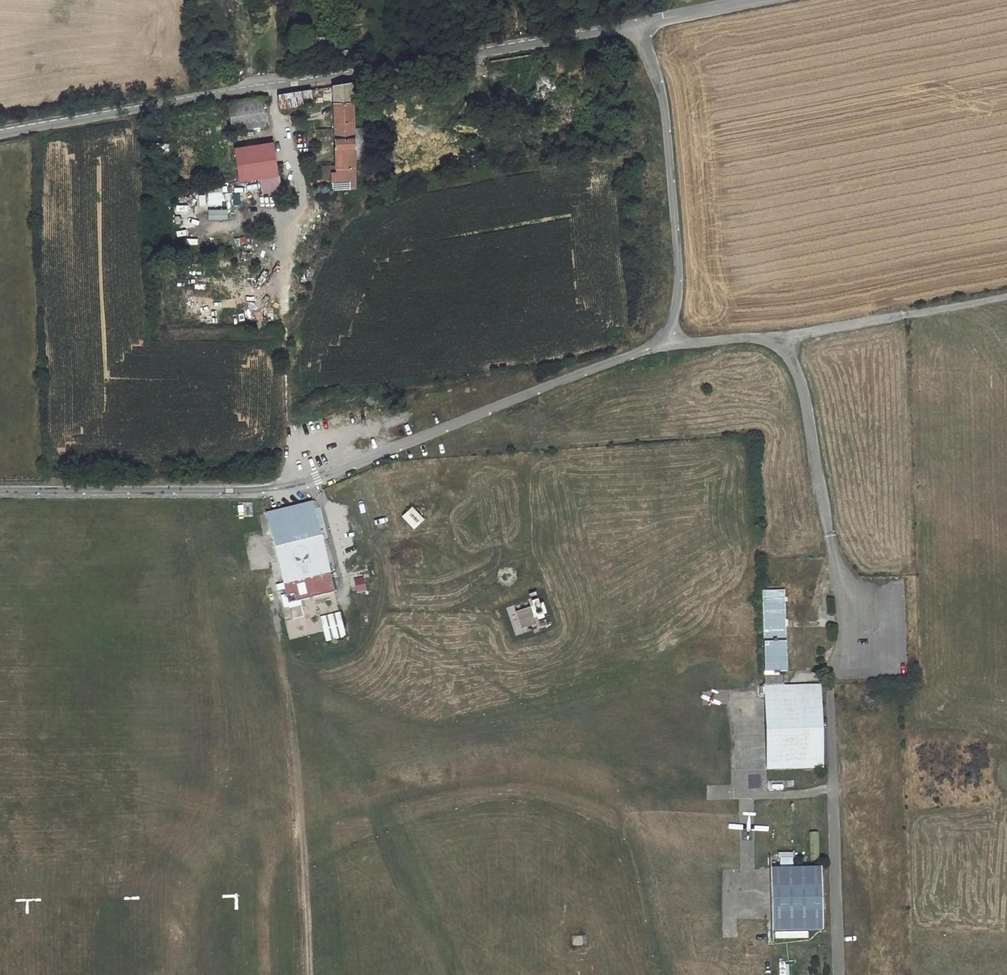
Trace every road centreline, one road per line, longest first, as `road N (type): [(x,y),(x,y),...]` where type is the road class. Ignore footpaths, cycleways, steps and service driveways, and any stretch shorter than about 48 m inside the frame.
road 1 (unclassified): [(0,491),(270,490),(315,481),(663,346)]
road 2 (unclassified): [(636,25),(0,132)]
road 3 (unclassified): [(663,346),(677,296),(665,101),(636,25)]
road 4 (unclassified): [(781,338),(803,387),(843,579)]
road 5 (unclassified): [(781,338),(1006,297)]
road 6 (unclassified): [(758,0),(636,25)]

